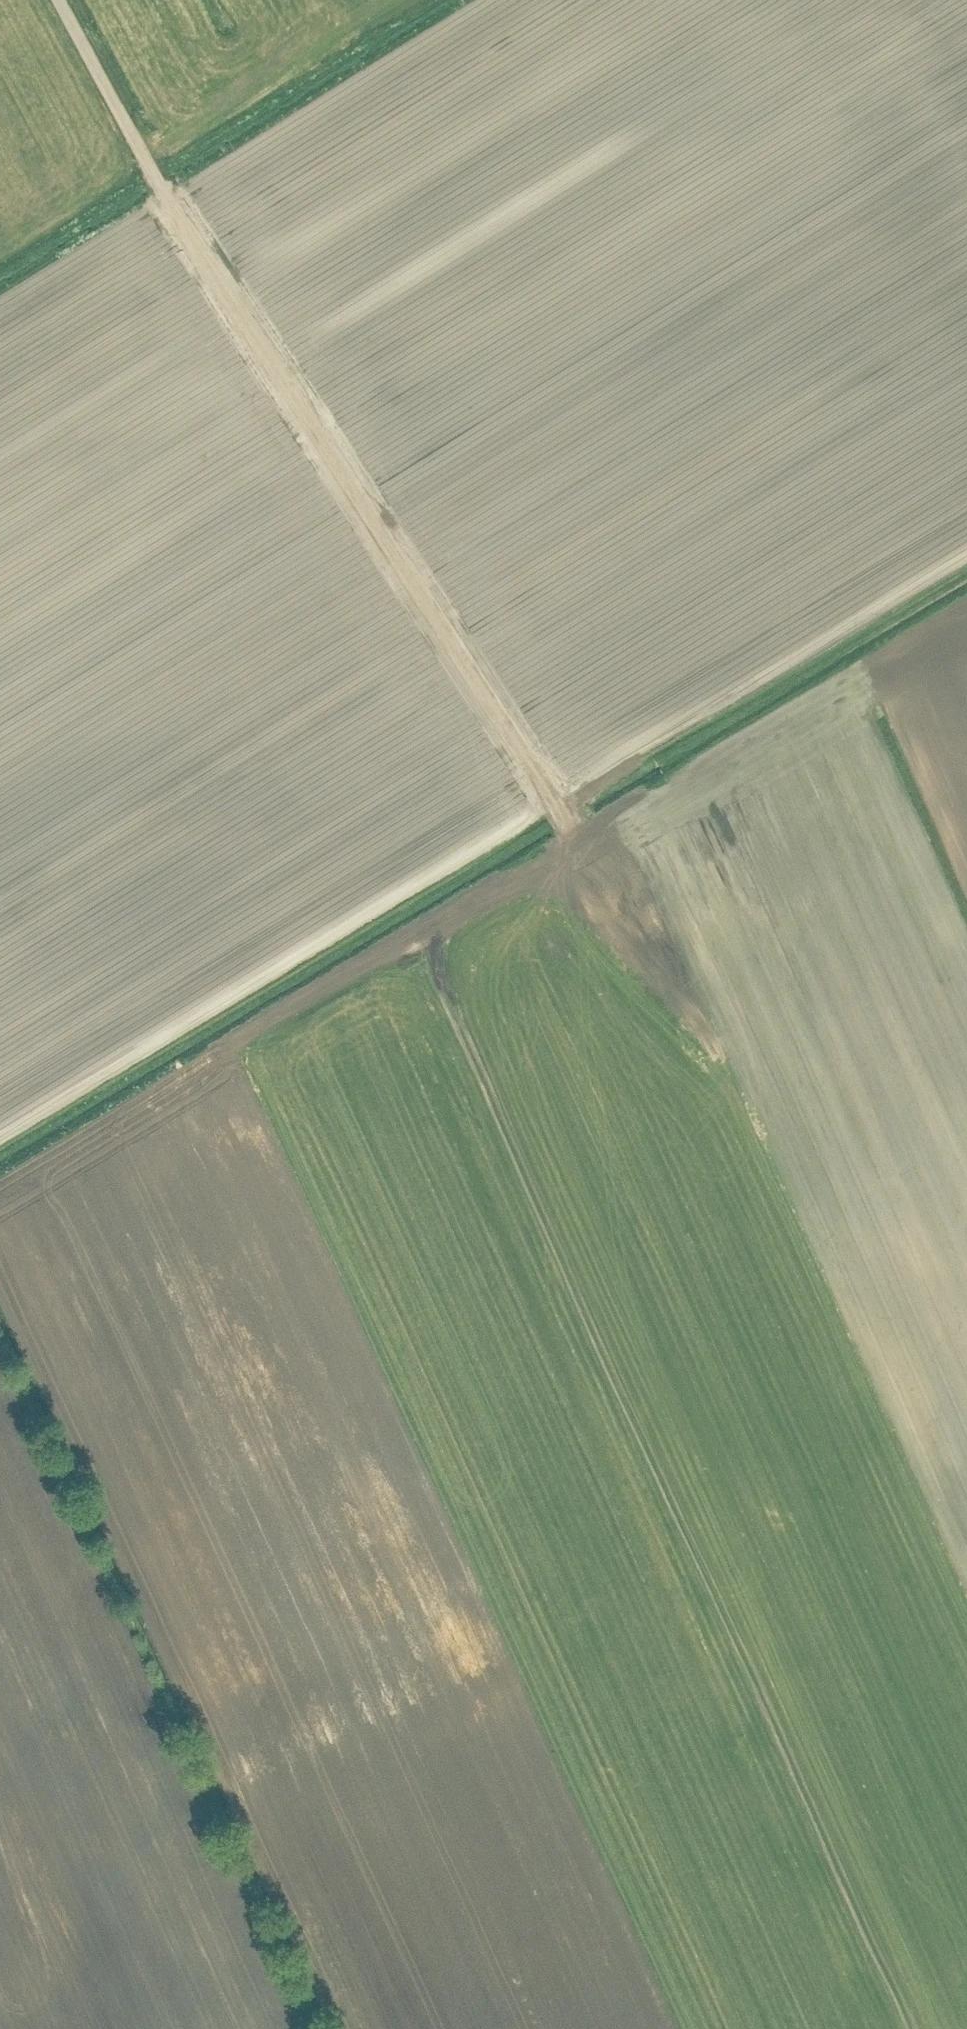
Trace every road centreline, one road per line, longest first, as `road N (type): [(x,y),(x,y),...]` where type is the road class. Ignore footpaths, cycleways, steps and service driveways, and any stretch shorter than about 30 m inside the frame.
road 1 (track): [(61,0),(166,195),(576,833)]

